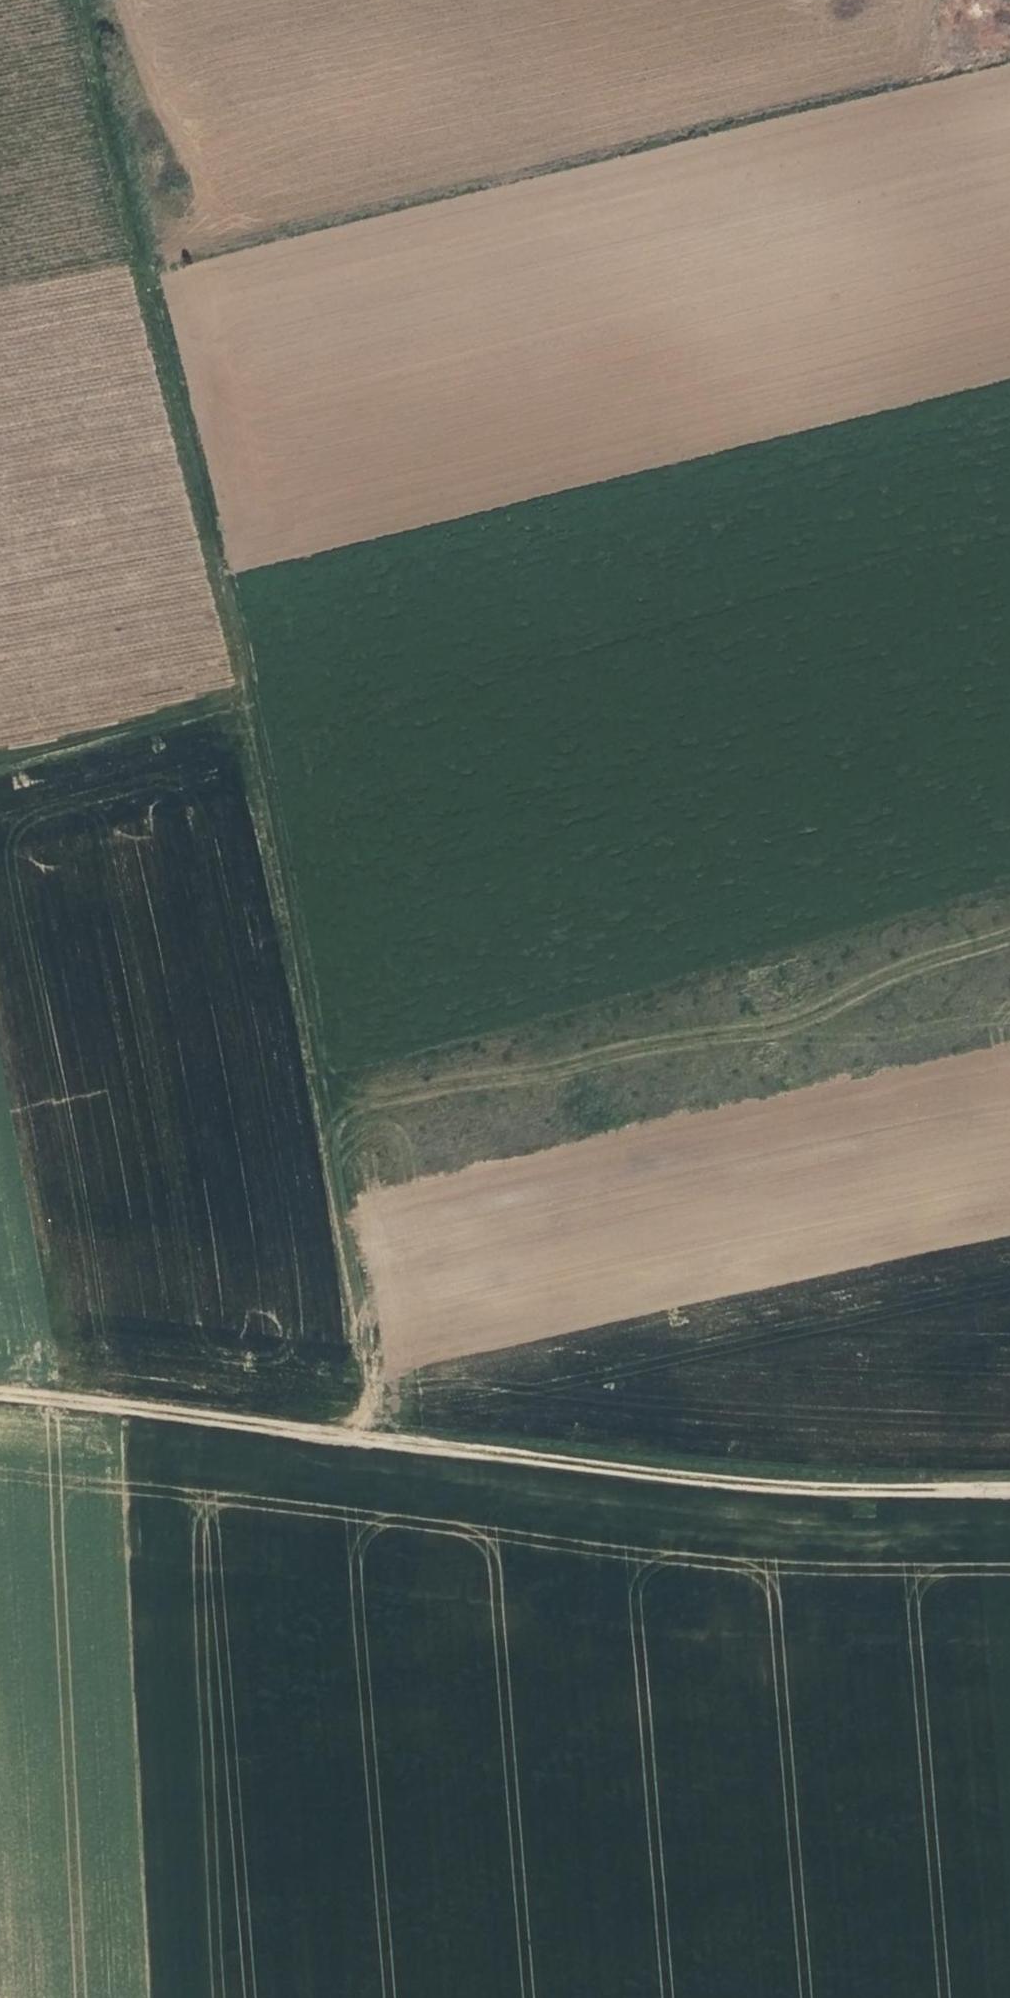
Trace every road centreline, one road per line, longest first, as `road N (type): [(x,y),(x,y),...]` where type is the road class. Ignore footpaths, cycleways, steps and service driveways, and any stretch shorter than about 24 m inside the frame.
road 1 (track): [(1009,1490),(678,1476),(0,1394)]
road 2 (track): [(243,668),(84,0)]

